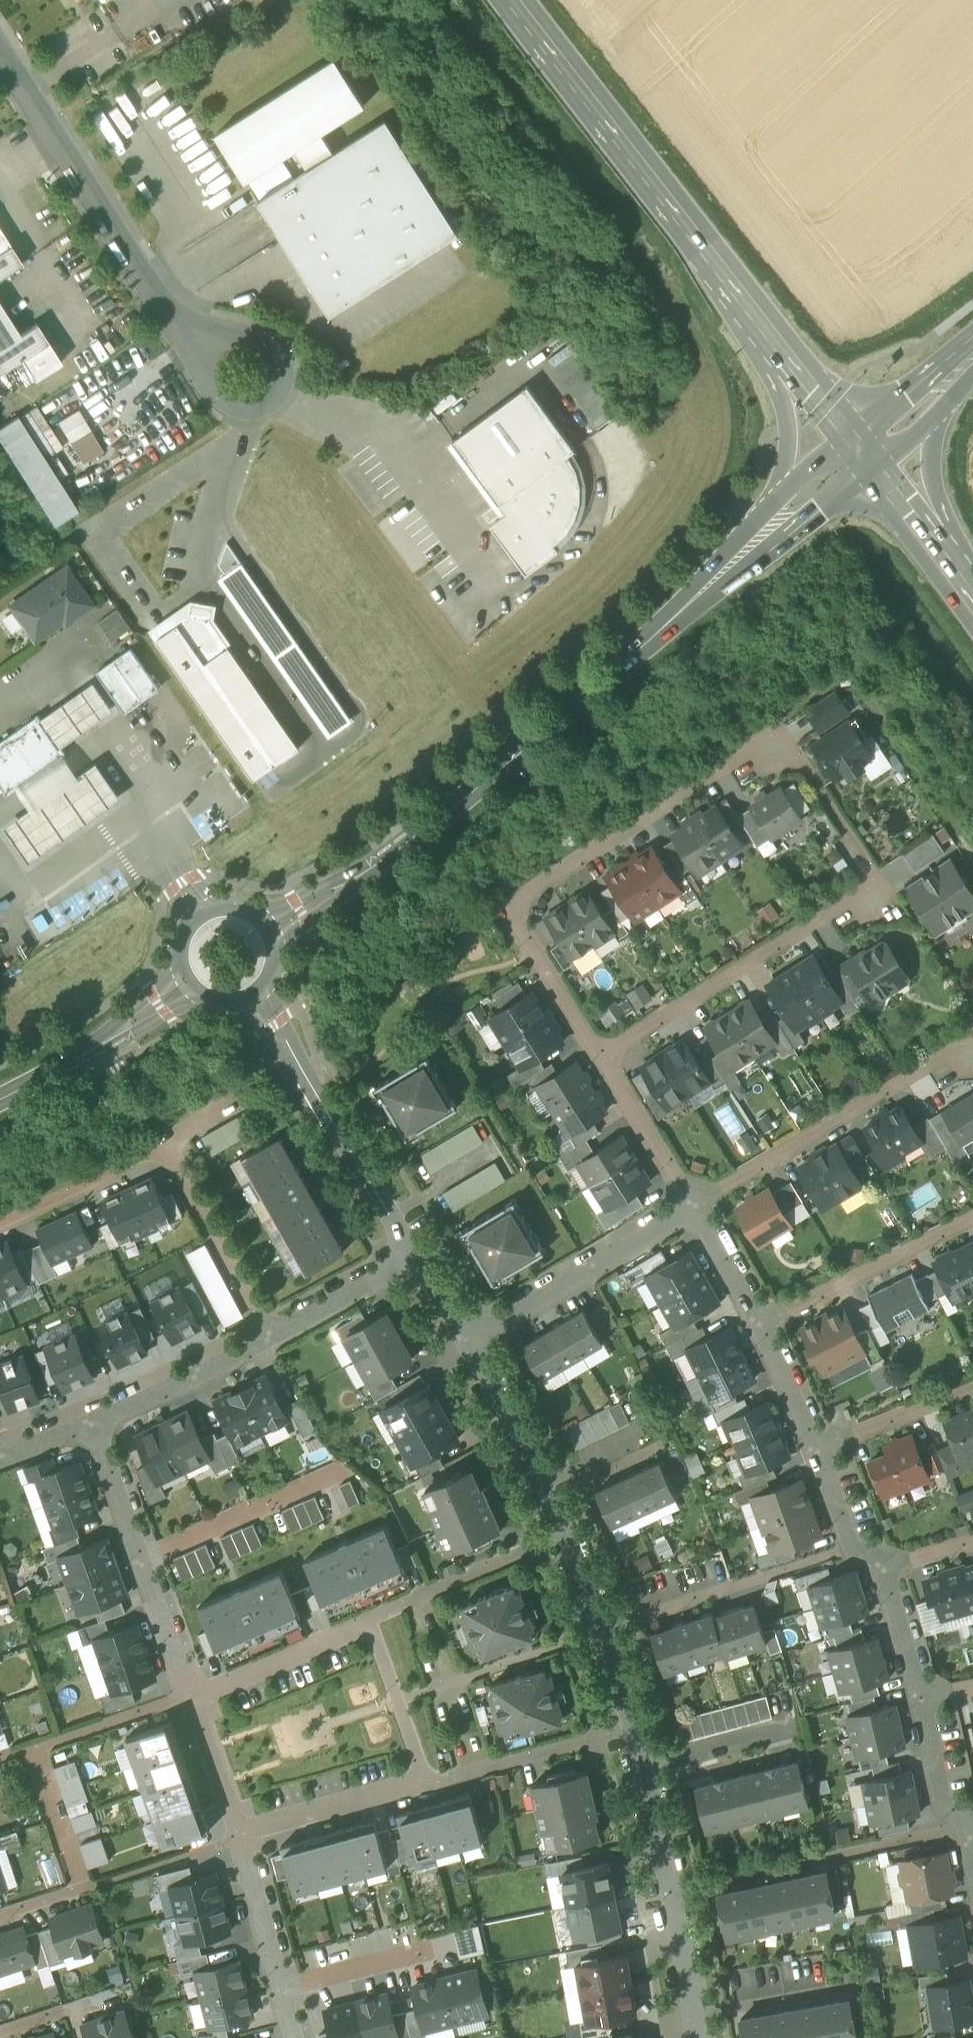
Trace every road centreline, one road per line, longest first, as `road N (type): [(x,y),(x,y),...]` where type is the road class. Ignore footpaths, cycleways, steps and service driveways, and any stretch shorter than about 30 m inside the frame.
road 1 (residential): [(506,908),(756,748),(796,755),(878,883),(601,1058)]
road 2 (tertiary): [(269,931),(481,784),(722,573)]
road 3 (residential): [(0,57),(172,316),(240,367)]
road 4 (secondary): [(716,266),(785,401),(790,431),(779,490),(722,573)]
road 5 (secondary): [(716,266),(509,0)]
road 6 (residential): [(693,1208),(960,1045),(972,1047)]
road 7 (residential): [(414,1256),(251,994)]
road 8 (residential): [(671,1893),(968,1829)]
road 9 (residential): [(89,1421),(189,1696)]
road 10 (residential): [(397,1703),(368,1620),(189,1696)]
road 11 (residential): [(239,1839),(426,1785),(397,1703)]
road 12 (residential): [(602,1632),(851,1548)]
road 13 (residential): [(467,1341),(693,1208)]
road 14 (residential): [(972,1218),(760,1327)]
road 15 (secondary): [(859,451),(716,266)]
road 16 (primary): [(972,587),(929,473),(935,423),(972,375)]
road 17 (tertiary): [(0,1099),(107,1041),(185,980)]
road 18 (residential): [(397,1703),(602,1632)]
road 19 (residential): [(267,1337),(167,1147)]
road 20 (residential): [(89,1421),(267,1337)]
road 21 (primary): [(859,451),(972,601)]
road 22 (residential): [(167,1147),(0,1225)]
road 23 (tertiary): [(722,573),(859,451)]
road 24 (residential): [(601,1058),(506,908)]
road 25 (residential): [(553,1495),(467,1341)]
road 26 (residential): [(693,1208),(601,1058)]
road 27 (residential): [(267,1337),(414,1256)]
road 28 (residential): [(817,1451),(972,1389)]
road 29 (residential): [(647,1785),(602,1632)]
road 30 (tertiary): [(269,931),(232,904),(201,910),(178,941),(185,980)]
road 31 (residential): [(239,1839),(282,1988)]
road 32 (residential): [(282,1988),(429,1951)]
road 33 (residential): [(189,1696),(239,1839)]
road 34 (primary): [(859,451),(972,355)]
road 35 (residential): [(696,2037),(671,1893)]
road 36 (residential): [(602,1632),(553,1495)]
road 37 (residential): [(920,1699),(942,1806),(968,1829)]
road 38 (residential): [(647,1785),(786,1750)]
road 39 (residential): [(883,1566),(920,1699)]
road 40 (residential): [(760,1327),(693,1208)]
road 41 (residential): [(817,1451),(760,1327)]

